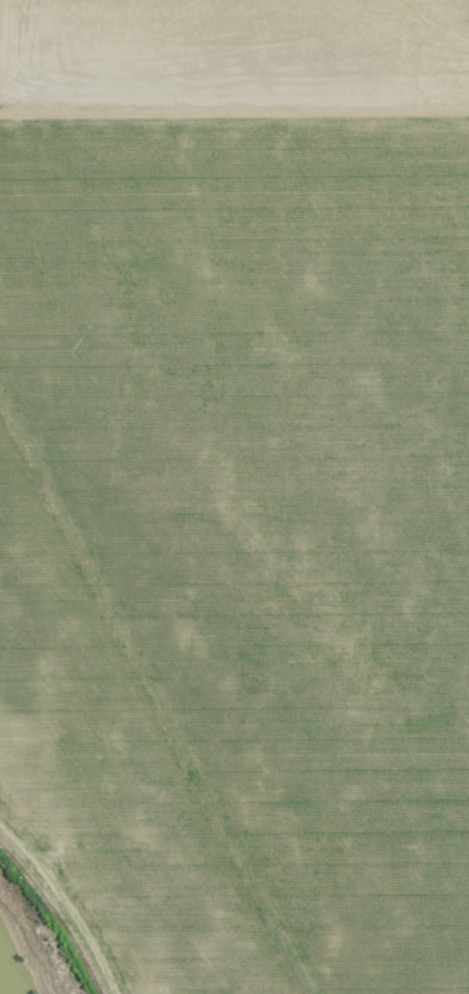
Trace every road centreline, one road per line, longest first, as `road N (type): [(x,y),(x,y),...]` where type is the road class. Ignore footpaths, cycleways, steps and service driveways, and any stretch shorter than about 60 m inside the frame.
road 1 (track): [(468,118),(0,120)]

